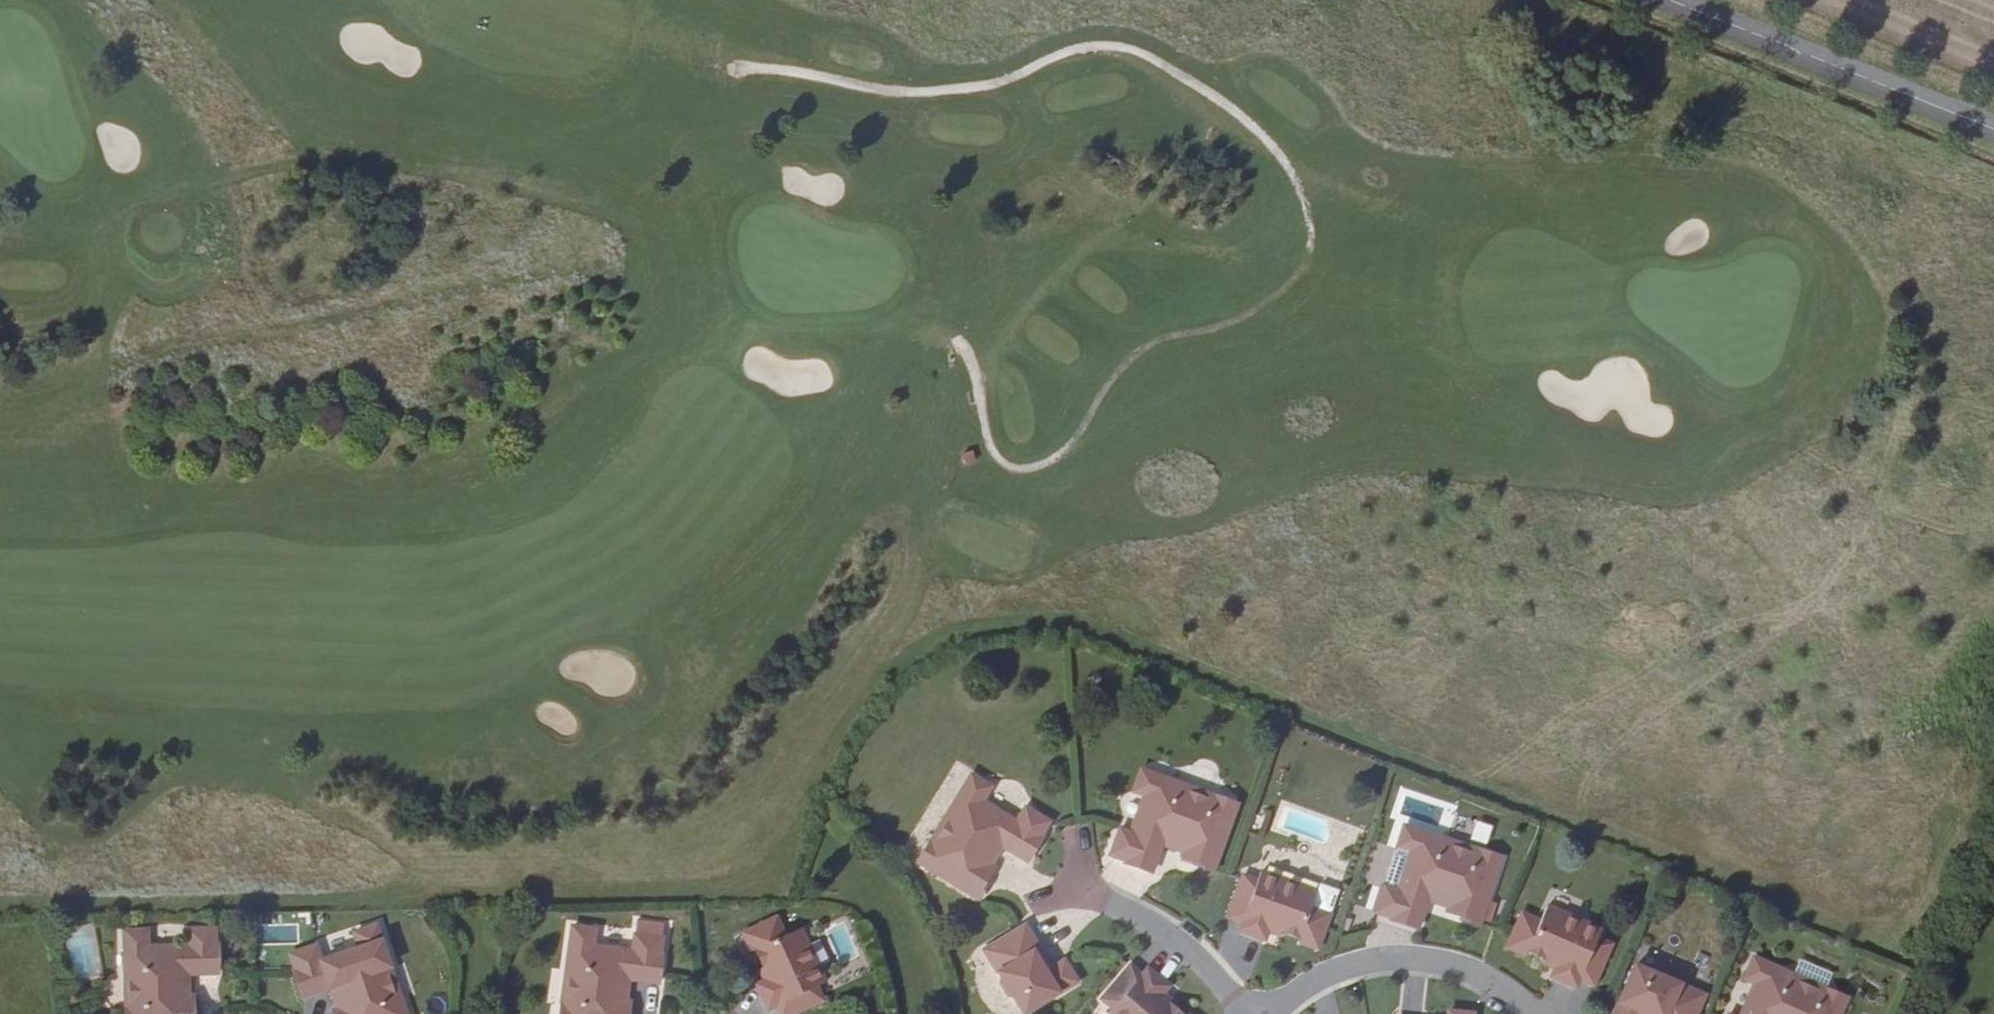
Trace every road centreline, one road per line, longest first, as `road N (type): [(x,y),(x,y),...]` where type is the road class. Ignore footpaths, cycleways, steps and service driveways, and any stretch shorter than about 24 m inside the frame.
road 1 (secondary): [(1993,132),(1658,0)]
road 2 (residential): [(1270,1013),(1312,977),(1379,958),(1452,962),(1522,1013)]
road 3 (residential): [(1069,889),(1162,932),(1237,1013)]

